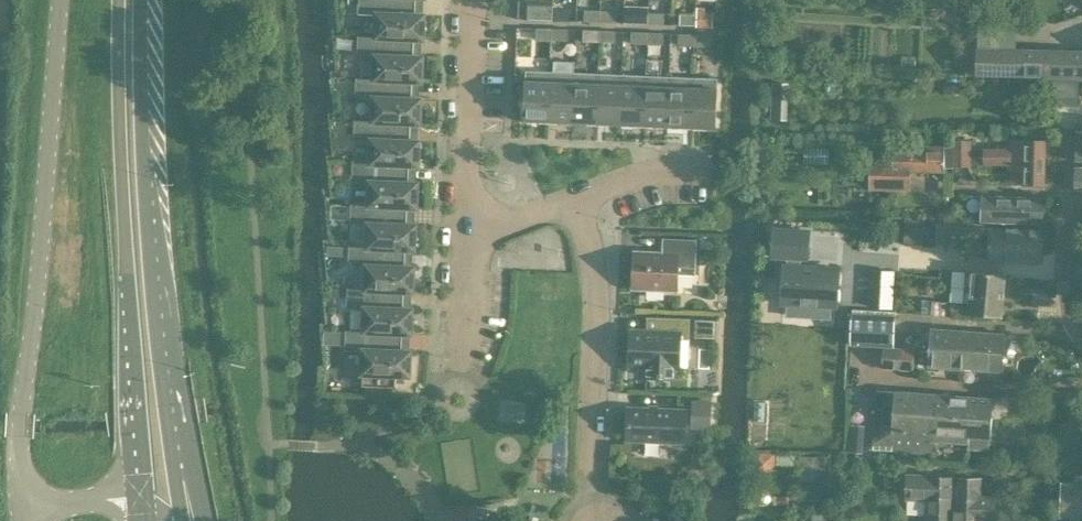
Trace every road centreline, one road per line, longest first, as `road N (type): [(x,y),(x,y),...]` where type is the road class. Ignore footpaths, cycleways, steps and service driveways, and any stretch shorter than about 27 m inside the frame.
road 1 (primary): [(120,0),(137,499)]
road 2 (primary): [(175,484),(147,231),(141,0)]
road 3 (unclassified): [(58,0),(25,413)]
road 4 (residential): [(599,520),(589,470),(596,313),(575,203)]
road 5 (residential): [(477,227),(467,204),(473,0)]
road 6 (residential): [(456,371),(477,227)]
road 7 (residential): [(1081,339),(1061,279),(1068,214),(1081,204)]
road 8 (residential): [(575,203),(640,175),(707,167)]

